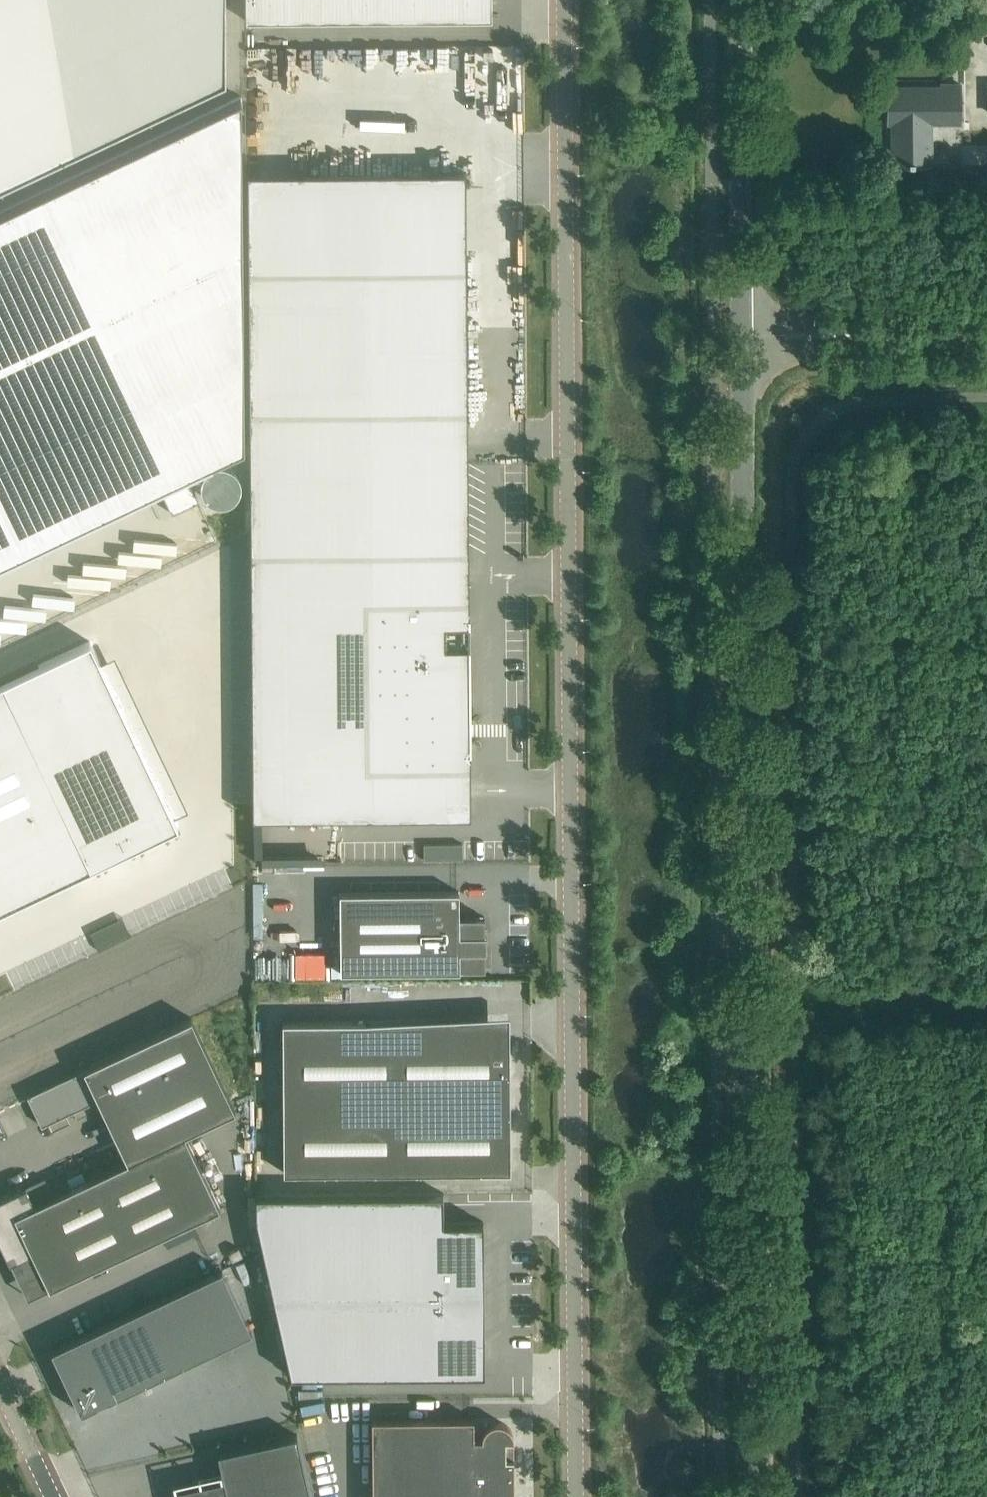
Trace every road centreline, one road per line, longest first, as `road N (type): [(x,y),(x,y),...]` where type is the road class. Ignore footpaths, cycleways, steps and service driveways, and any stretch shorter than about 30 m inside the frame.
road 1 (unclassified): [(576,1496),(564,0)]
road 2 (tertiary): [(749,1496),(738,336)]
road 3 (tertiary): [(738,336),(739,0)]
road 4 (unclassified): [(738,336),(986,334)]

